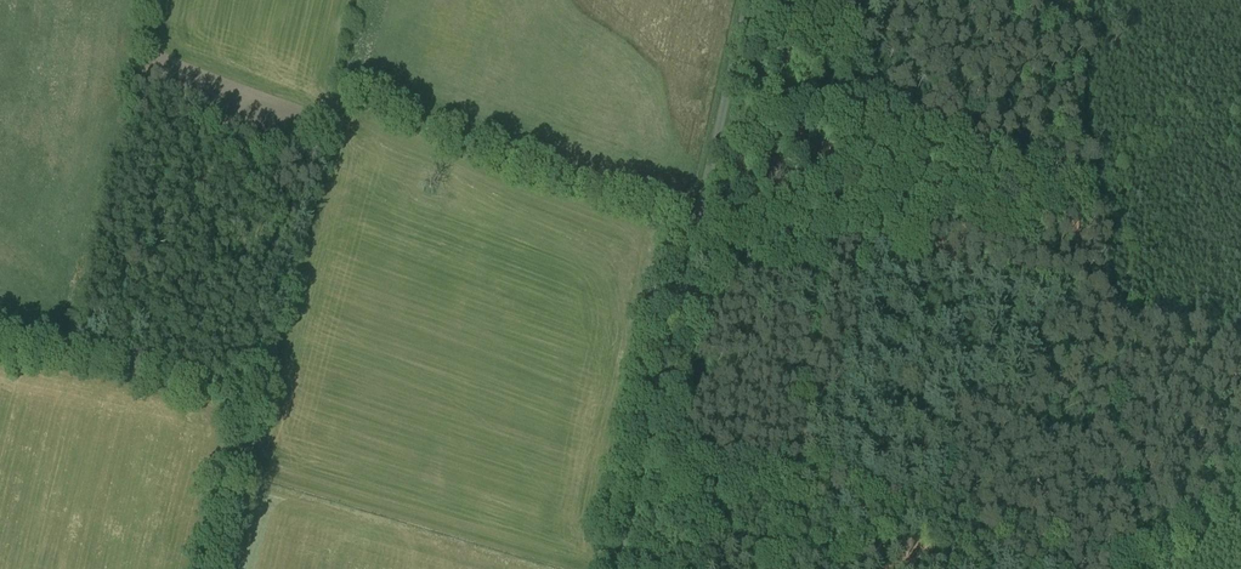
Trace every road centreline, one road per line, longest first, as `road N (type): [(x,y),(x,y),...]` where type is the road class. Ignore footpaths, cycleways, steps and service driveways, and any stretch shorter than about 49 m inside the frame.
road 1 (unclassified): [(619,568),(748,0)]
road 2 (track): [(702,202),(1240,347)]

